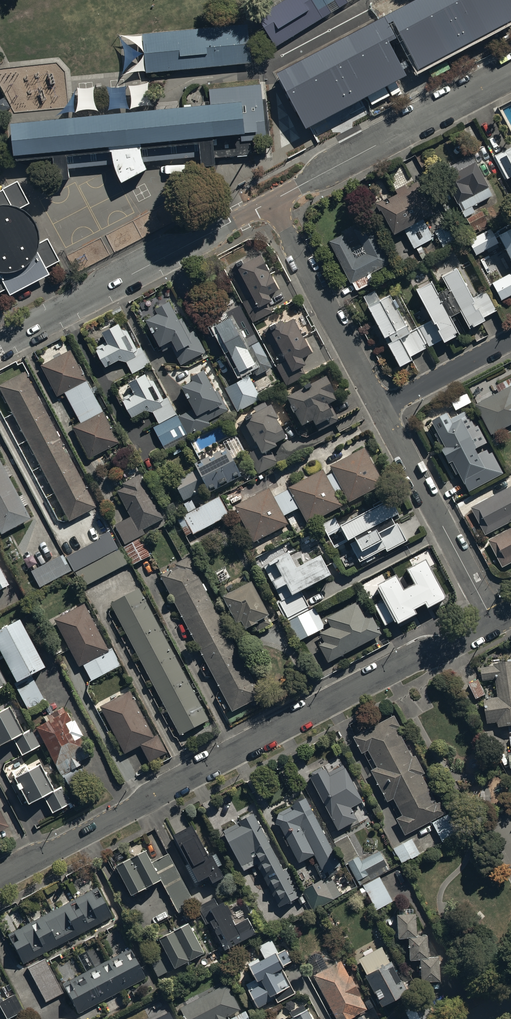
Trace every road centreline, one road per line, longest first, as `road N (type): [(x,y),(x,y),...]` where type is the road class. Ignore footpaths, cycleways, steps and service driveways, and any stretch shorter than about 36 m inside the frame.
road 1 (residential): [(0,877),(494,621)]
road 2 (residential): [(0,347),(272,203)]
road 3 (residential): [(272,203),(510,76)]
road 4 (residential): [(494,621),(382,410)]
road 5 (residential): [(382,410),(272,203)]
road 6 (residential): [(382,410),(510,342)]

